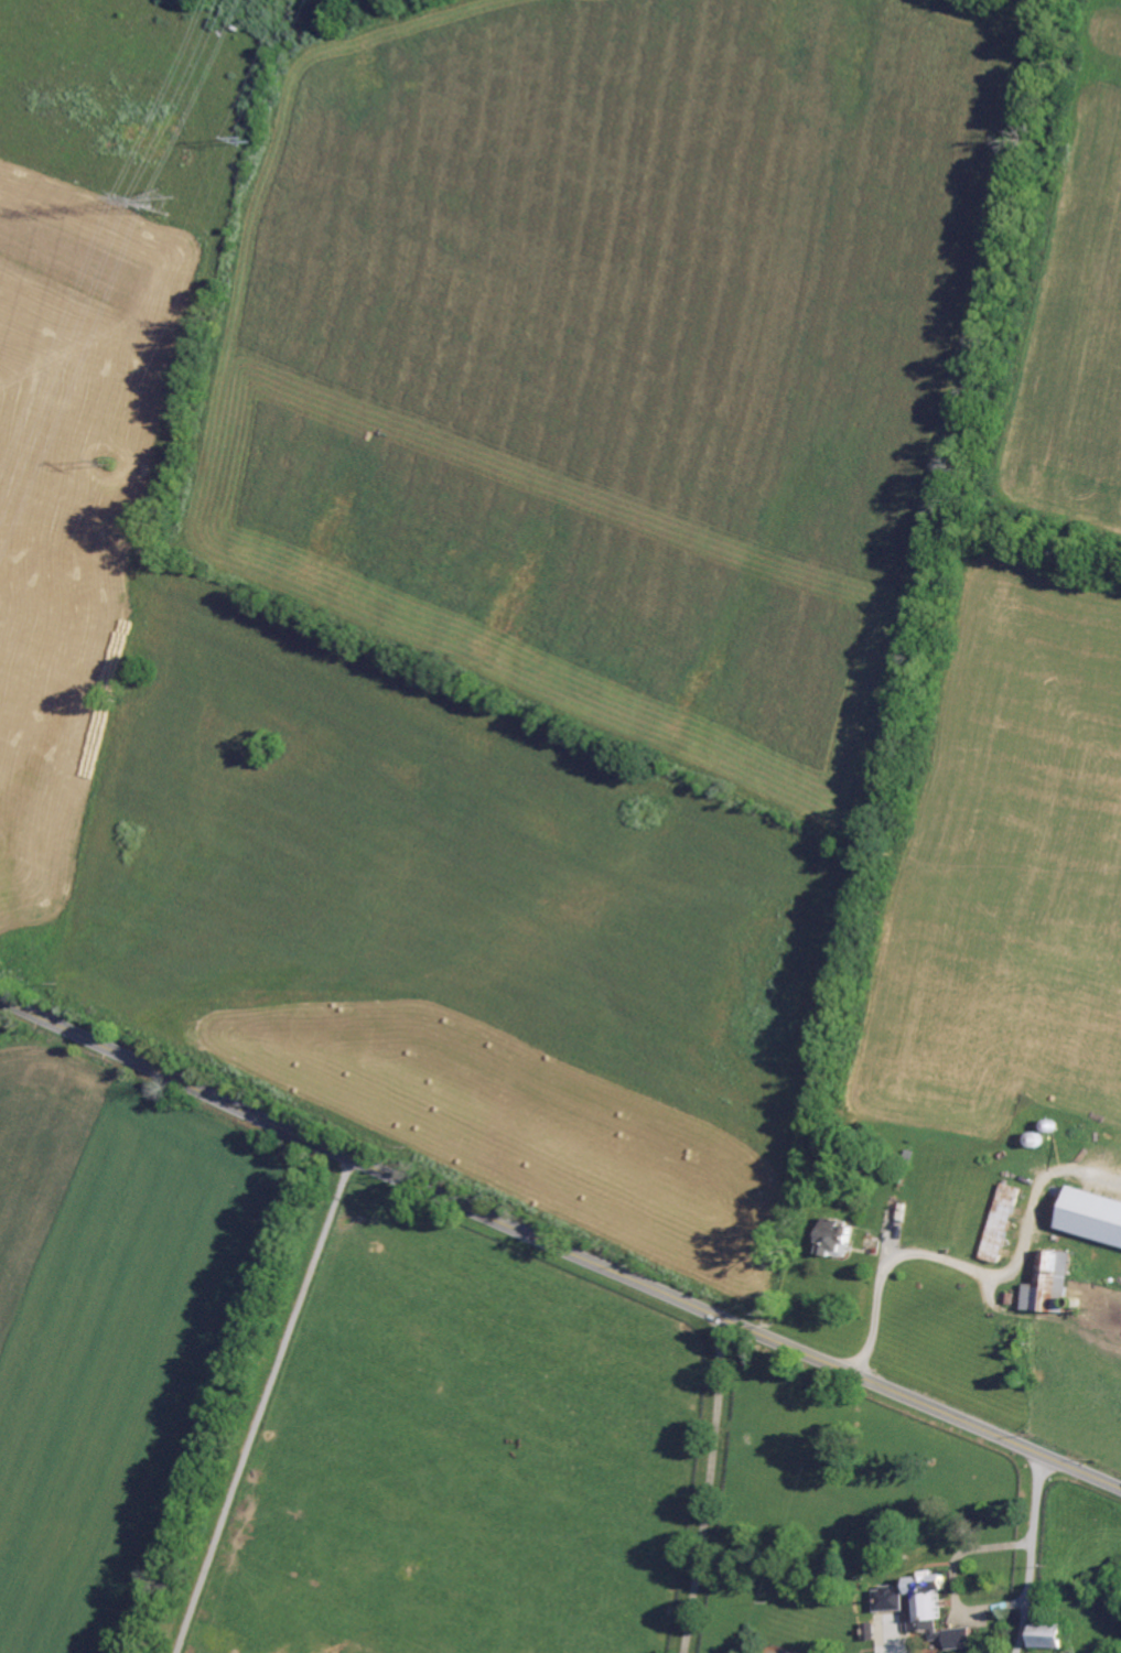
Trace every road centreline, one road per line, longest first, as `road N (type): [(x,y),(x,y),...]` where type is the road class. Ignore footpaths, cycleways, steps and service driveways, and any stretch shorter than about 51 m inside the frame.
road 1 (secondary): [(0,1000),(1120,1489)]

